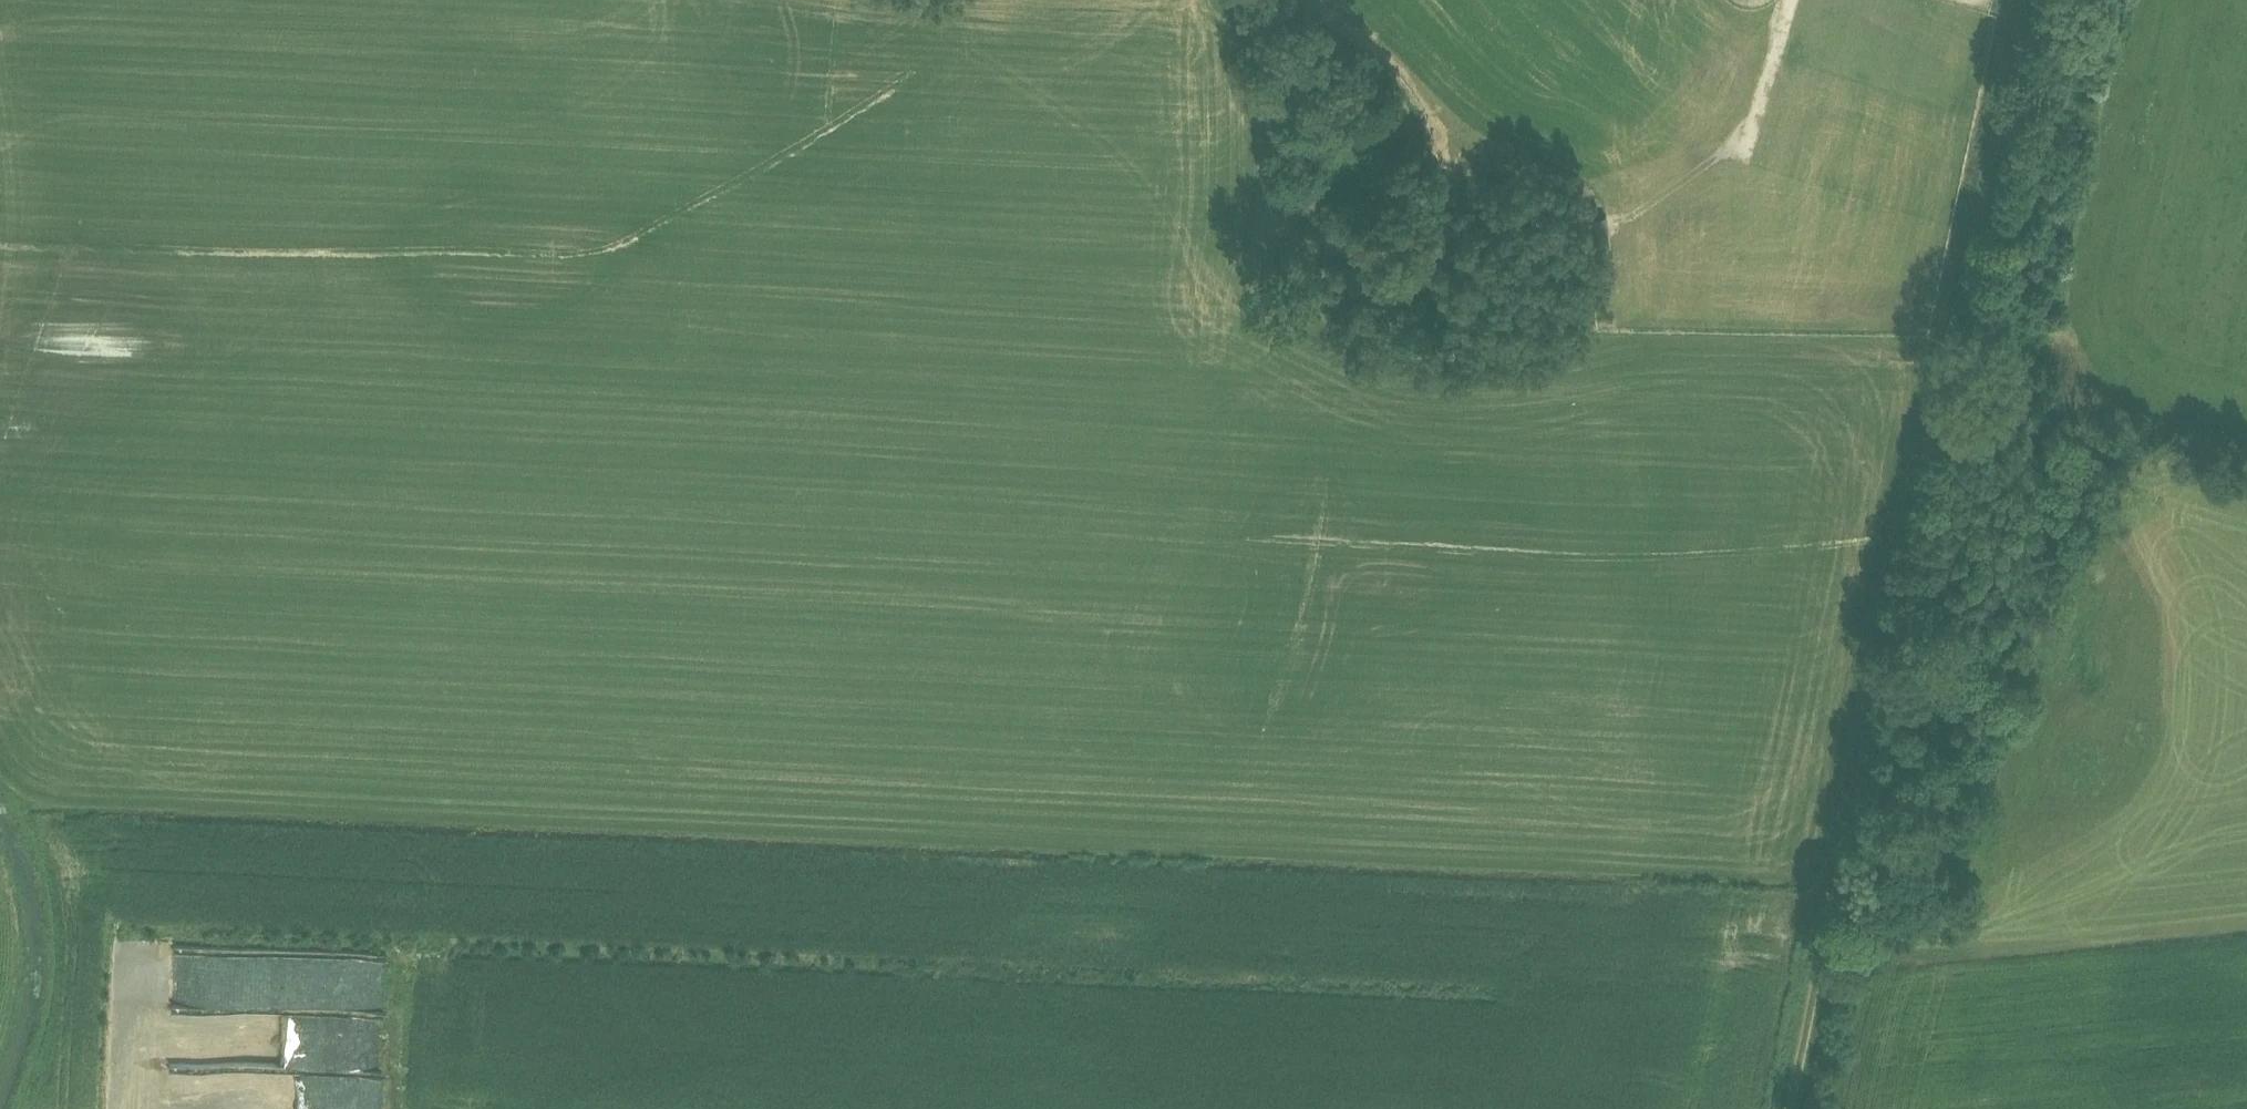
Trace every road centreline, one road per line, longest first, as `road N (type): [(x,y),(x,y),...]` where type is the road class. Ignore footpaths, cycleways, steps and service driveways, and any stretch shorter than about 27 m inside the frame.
road 1 (track): [(1789,1108),(2025,0)]

